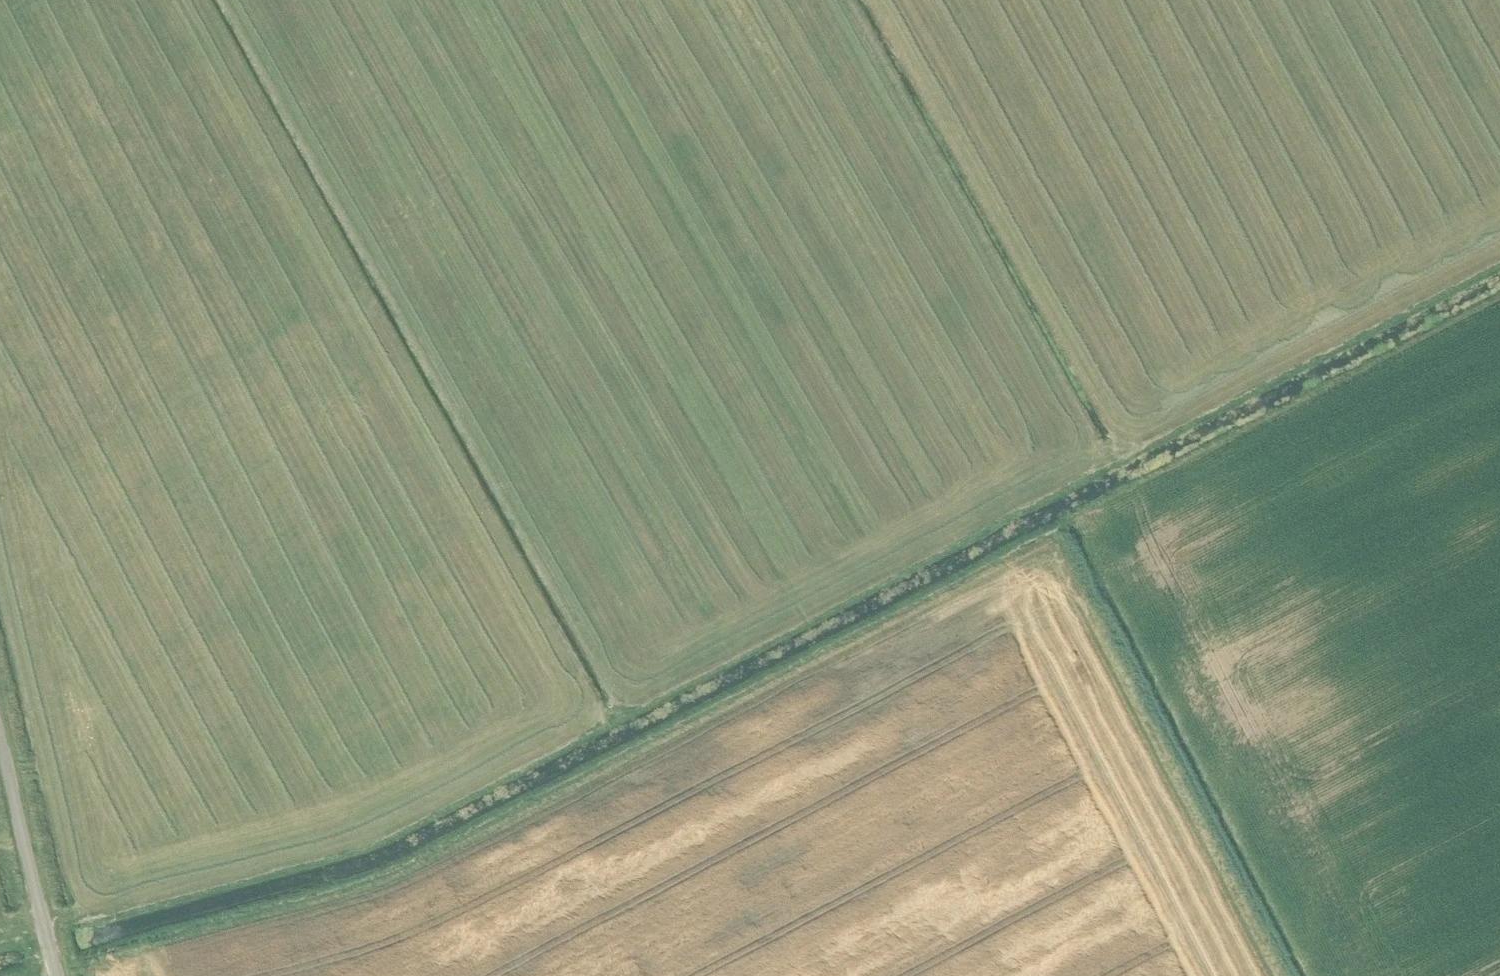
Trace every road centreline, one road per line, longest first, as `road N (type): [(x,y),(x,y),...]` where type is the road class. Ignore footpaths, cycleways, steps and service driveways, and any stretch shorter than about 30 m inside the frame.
road 1 (unclassified): [(49,975),(0,752)]

